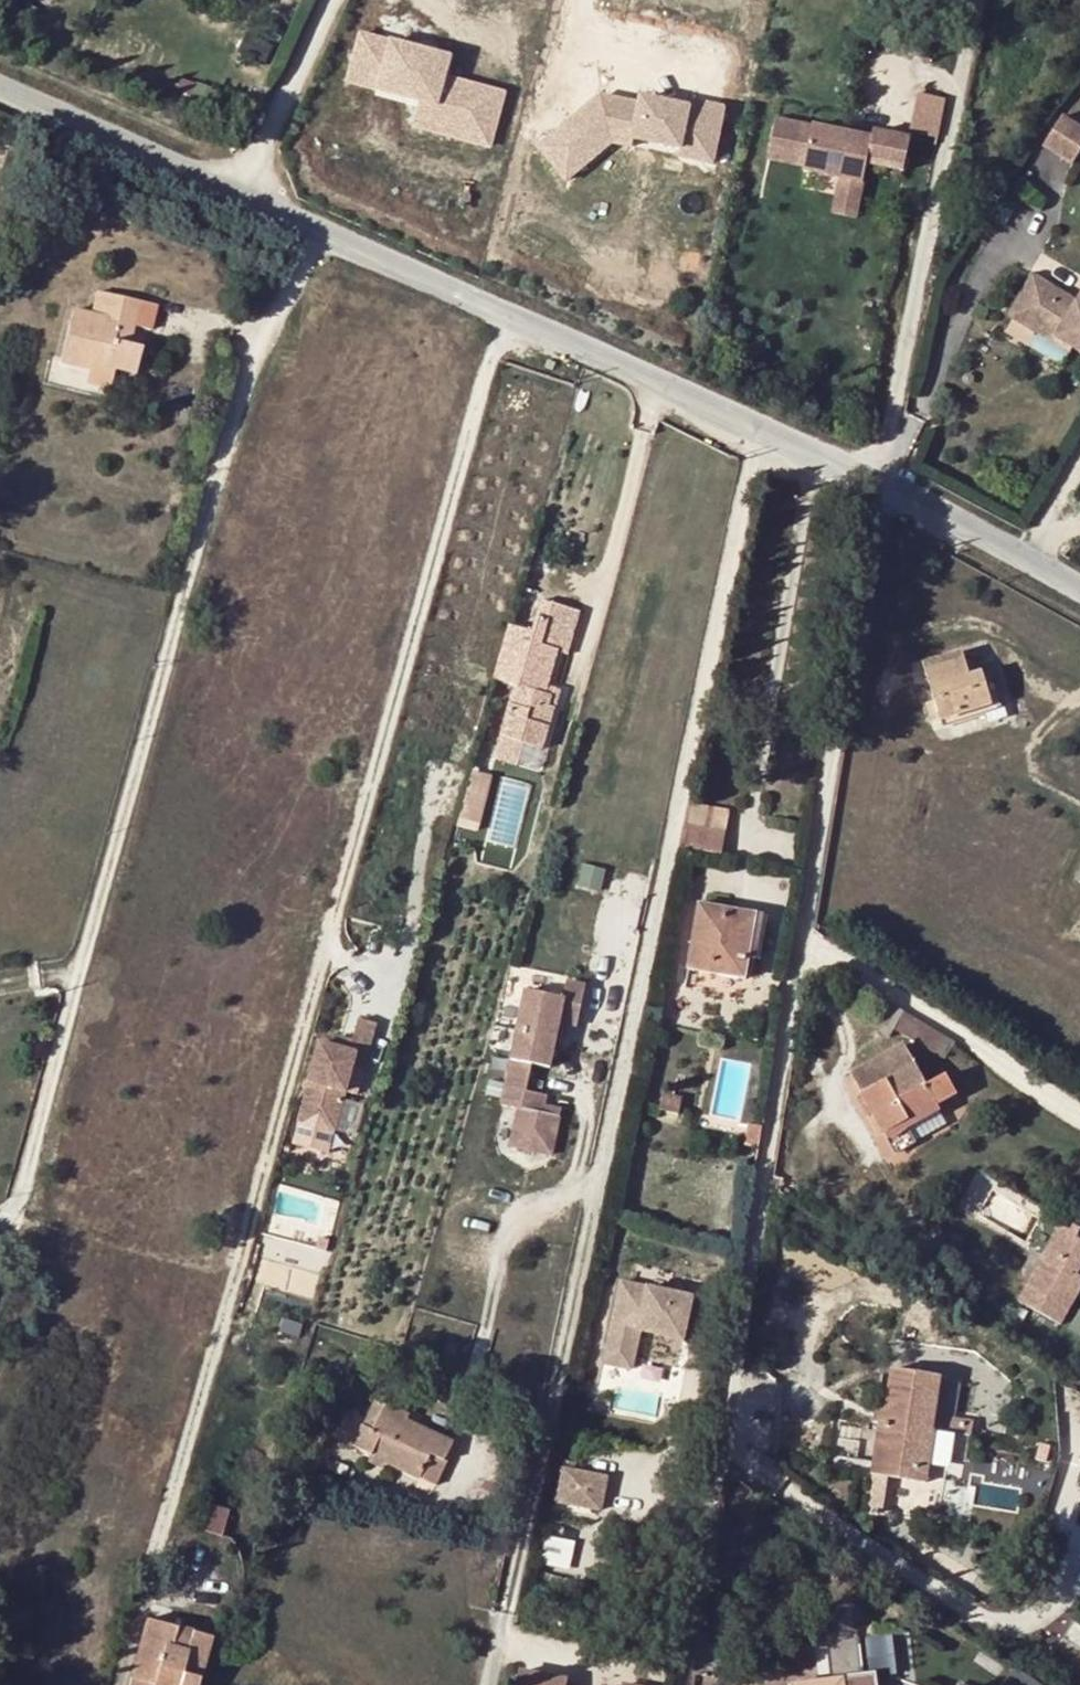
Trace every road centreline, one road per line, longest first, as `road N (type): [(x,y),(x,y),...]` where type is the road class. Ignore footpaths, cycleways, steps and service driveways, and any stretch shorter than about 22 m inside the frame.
road 1 (residential): [(489,1684),(757,417)]
road 2 (residential): [(683,1684),(878,471)]
road 3 (residential): [(175,1469),(252,1242),(307,1001),(507,306)]
road 4 (residential): [(0,1216),(20,1200),(257,339),(311,265),(326,226)]
road 5 (residential): [(958,0),(878,471)]
road 6 (unclassified): [(507,306),(757,417)]
road 7 (unclassified): [(0,85),(249,192)]
road 8 (unclassified): [(878,471),(1079,590)]
road 9 (residential): [(339,0),(249,192)]
road 10 (unclassified): [(326,226),(507,306)]
road 11 (unclassified): [(757,417),(878,471)]

